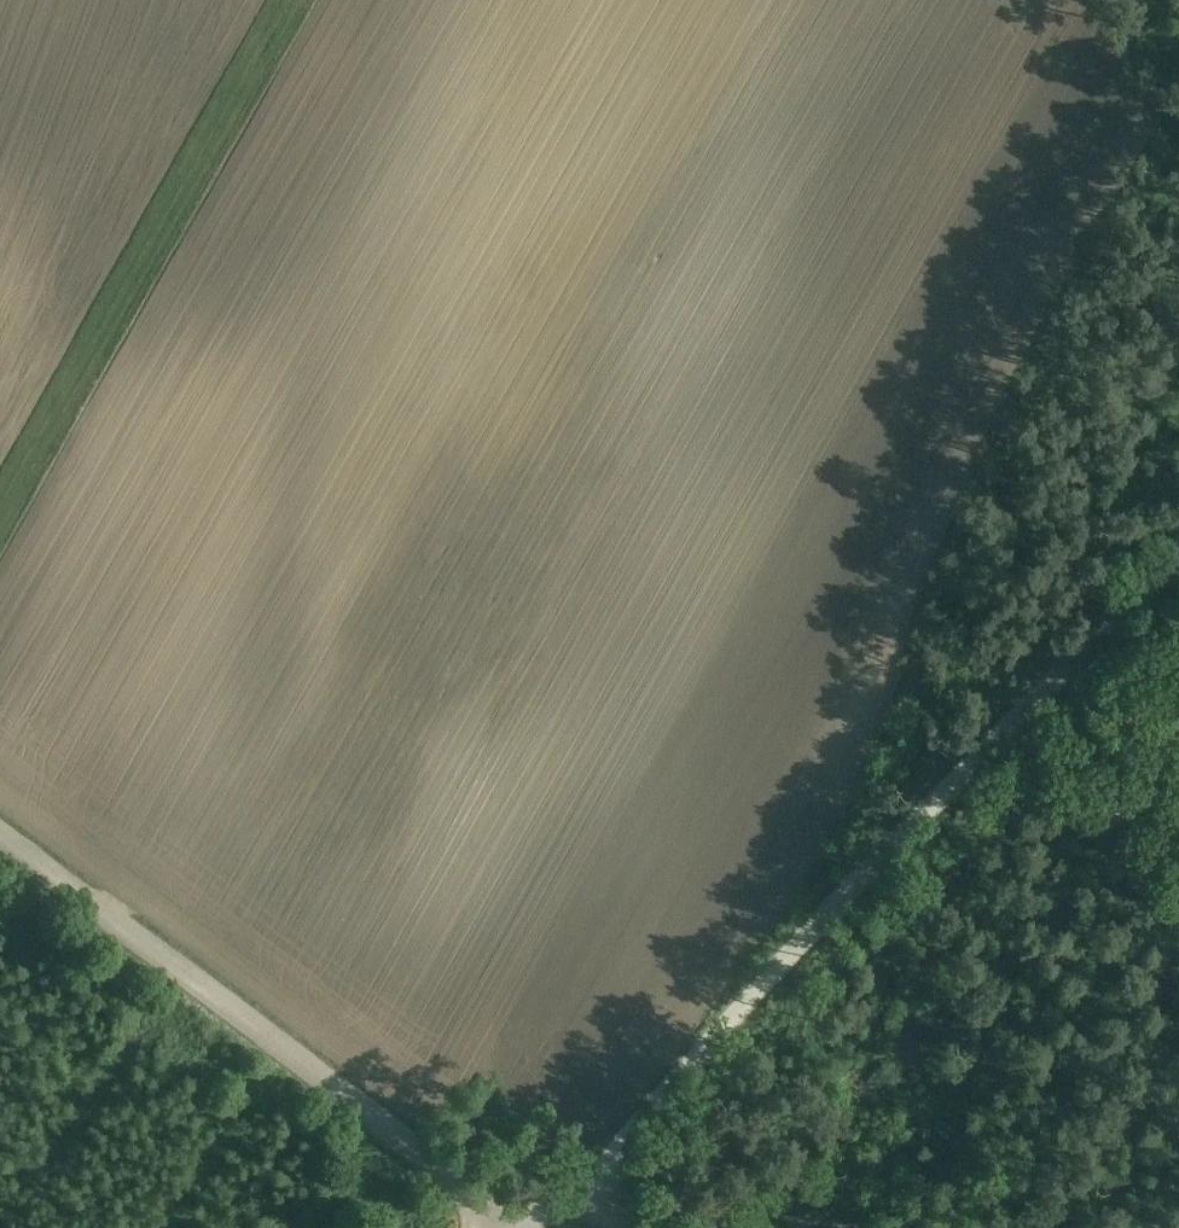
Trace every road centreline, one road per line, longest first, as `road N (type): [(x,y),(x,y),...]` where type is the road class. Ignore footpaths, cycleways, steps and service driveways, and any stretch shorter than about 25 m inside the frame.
road 1 (unclassified): [(535,1227),(754,1018),(1178,568)]
road 2 (unclassified): [(0,836),(522,1227)]

